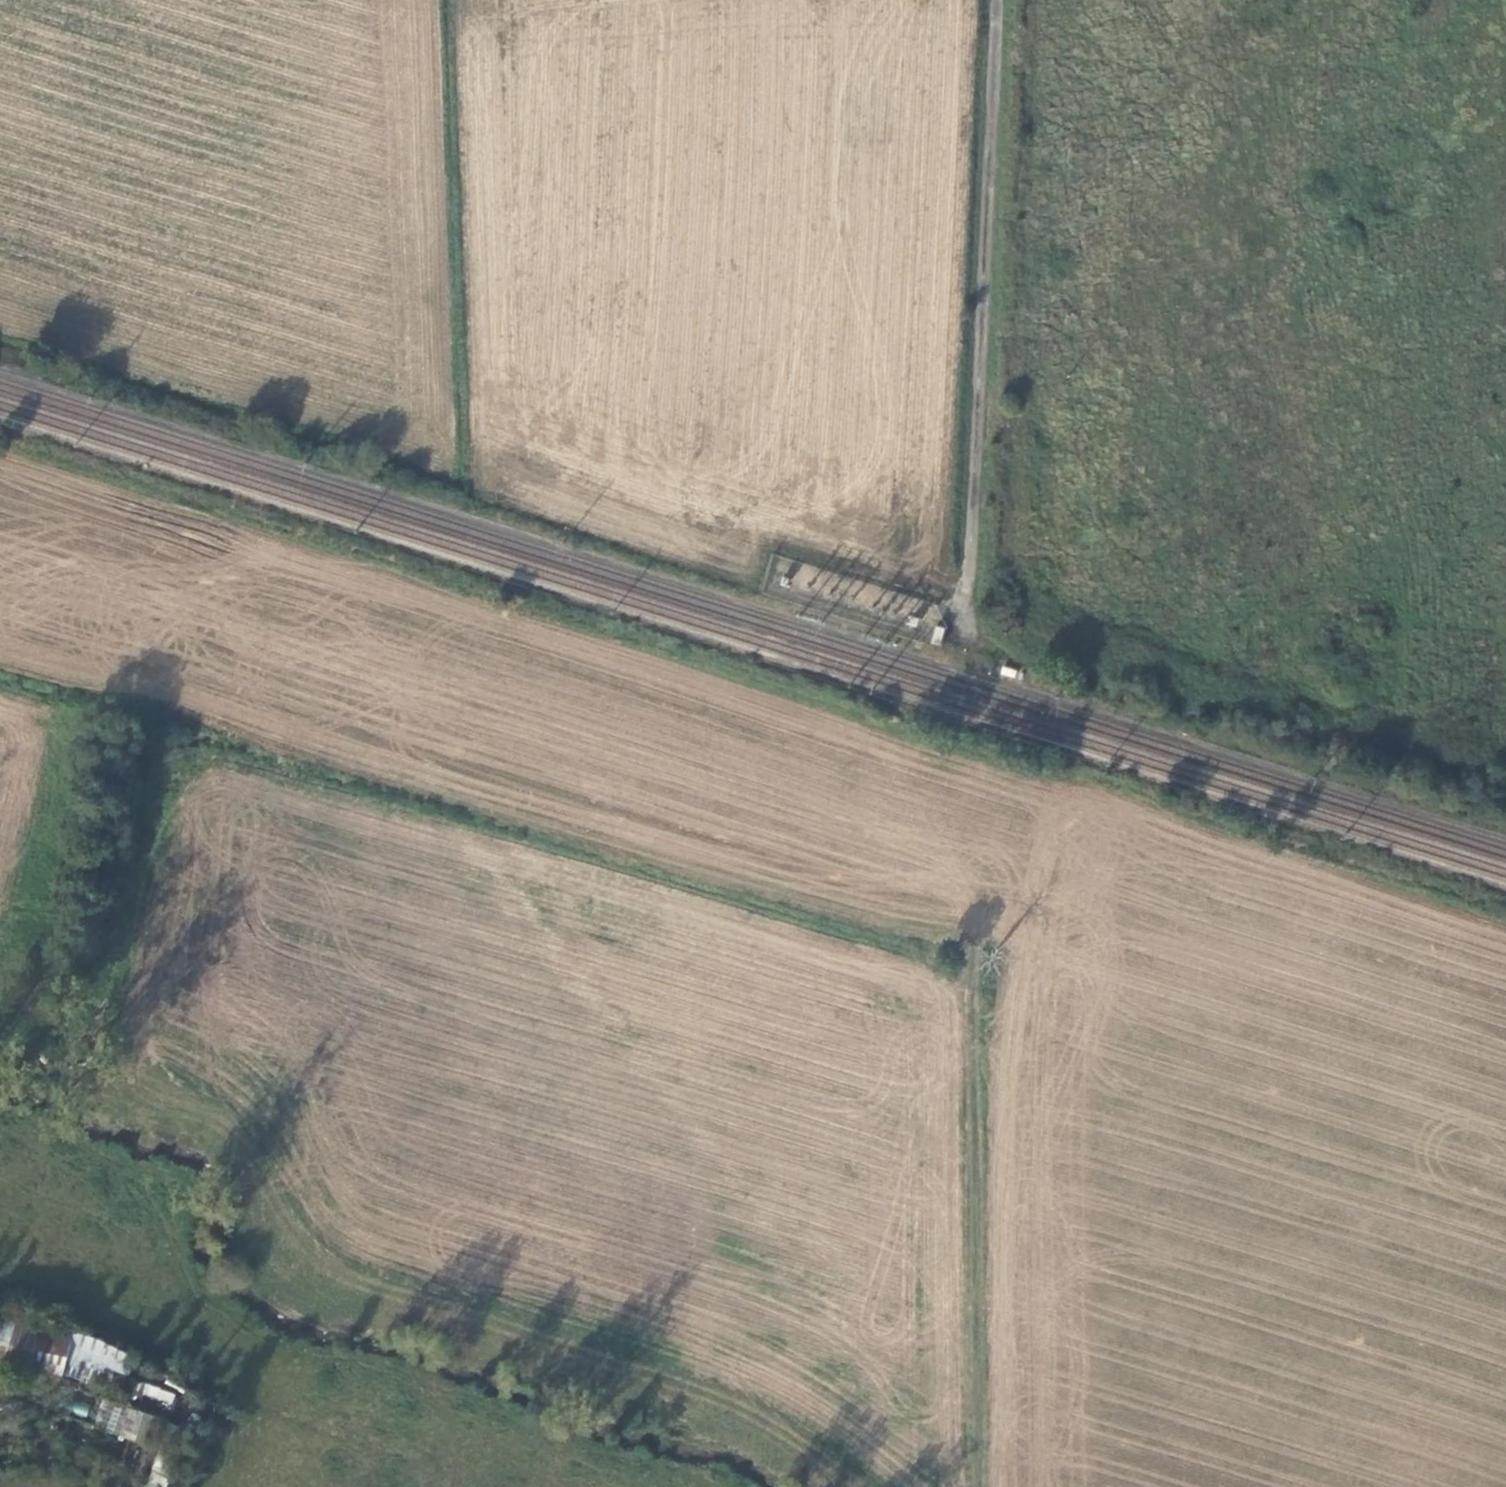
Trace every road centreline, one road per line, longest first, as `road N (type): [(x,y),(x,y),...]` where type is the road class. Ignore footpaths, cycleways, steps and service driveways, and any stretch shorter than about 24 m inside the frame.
road 1 (track): [(983,0),(984,270),(964,640)]

